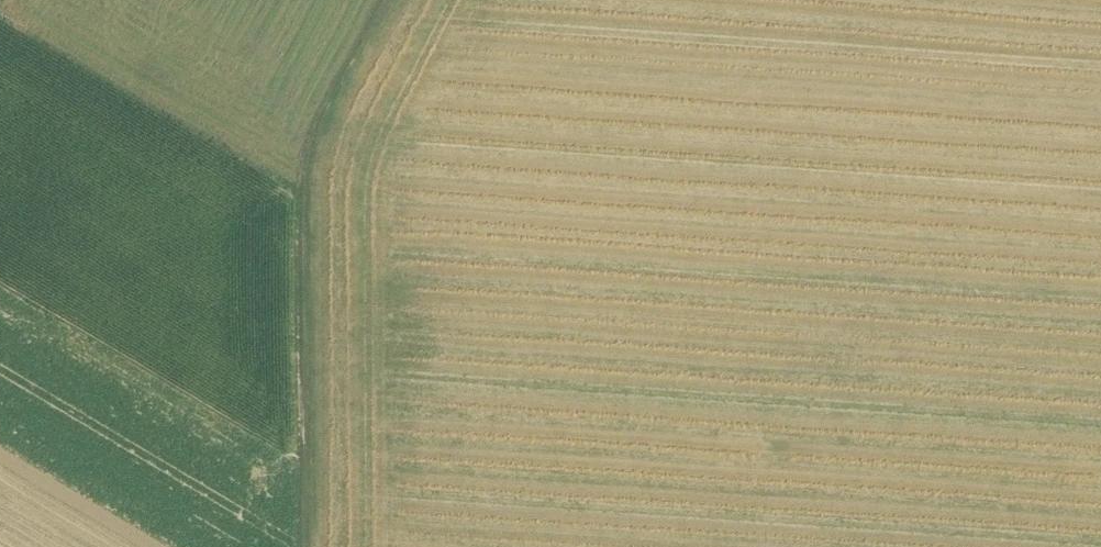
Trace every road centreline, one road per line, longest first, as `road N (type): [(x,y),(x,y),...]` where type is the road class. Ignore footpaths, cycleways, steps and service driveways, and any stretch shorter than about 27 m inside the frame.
road 1 (track): [(302,546),(306,153),(379,0)]

